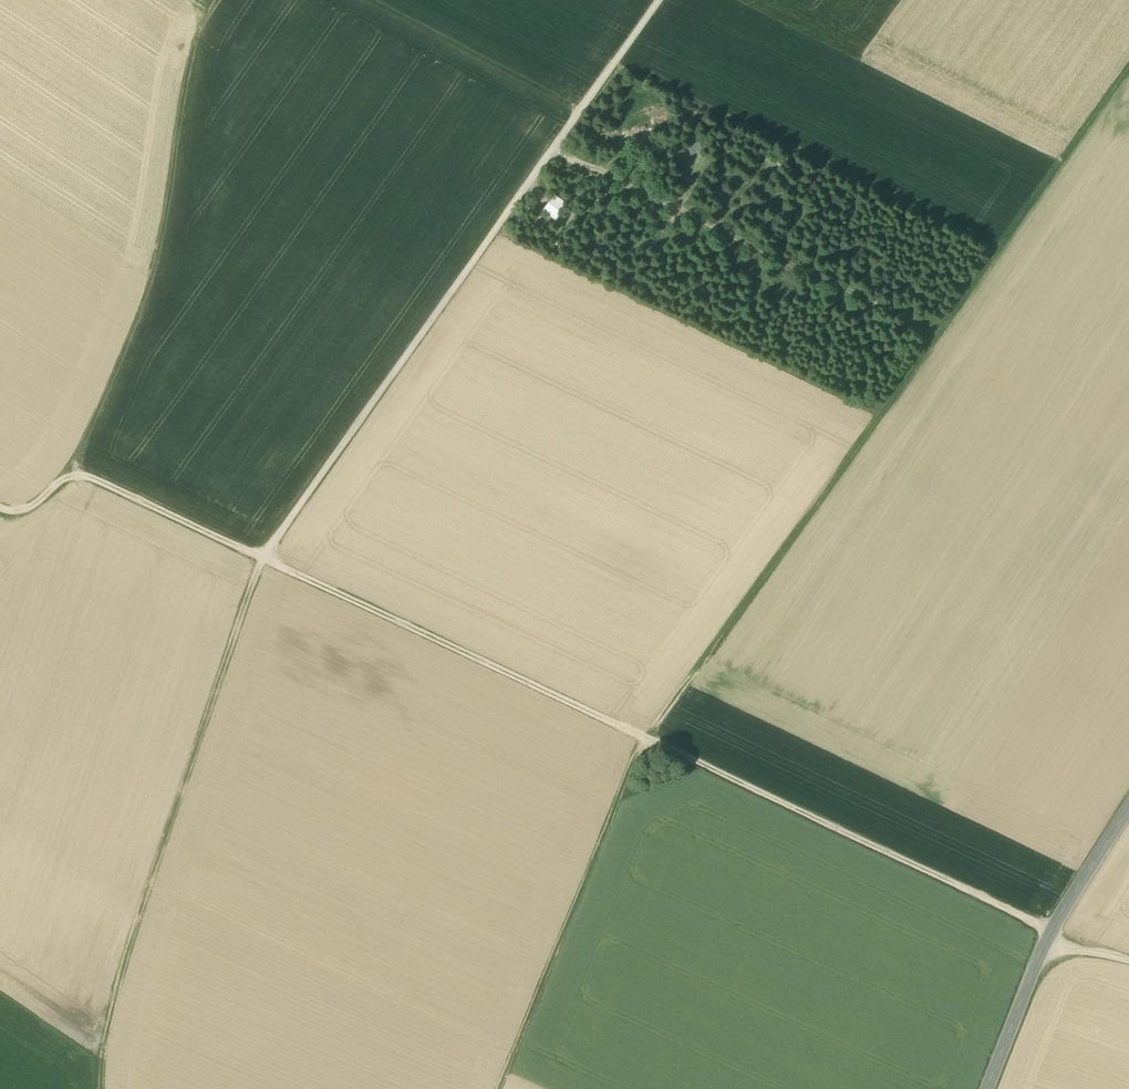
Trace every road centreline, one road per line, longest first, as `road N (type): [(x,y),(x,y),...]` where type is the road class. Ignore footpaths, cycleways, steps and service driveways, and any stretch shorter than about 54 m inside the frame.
road 1 (track): [(500,1088),(631,762),(1128,71)]
road 2 (track): [(66,477),(87,476),(1050,933)]
road 3 (track): [(264,561),(661,0)]
road 4 (track): [(264,561),(99,1044),(95,1088)]
road 5 (track): [(66,477),(125,355),(158,263),(190,62),(219,0)]
road 6 (track): [(554,150),(938,335)]
road 7 (secondary): [(1128,811),(1050,933),(988,1088)]

